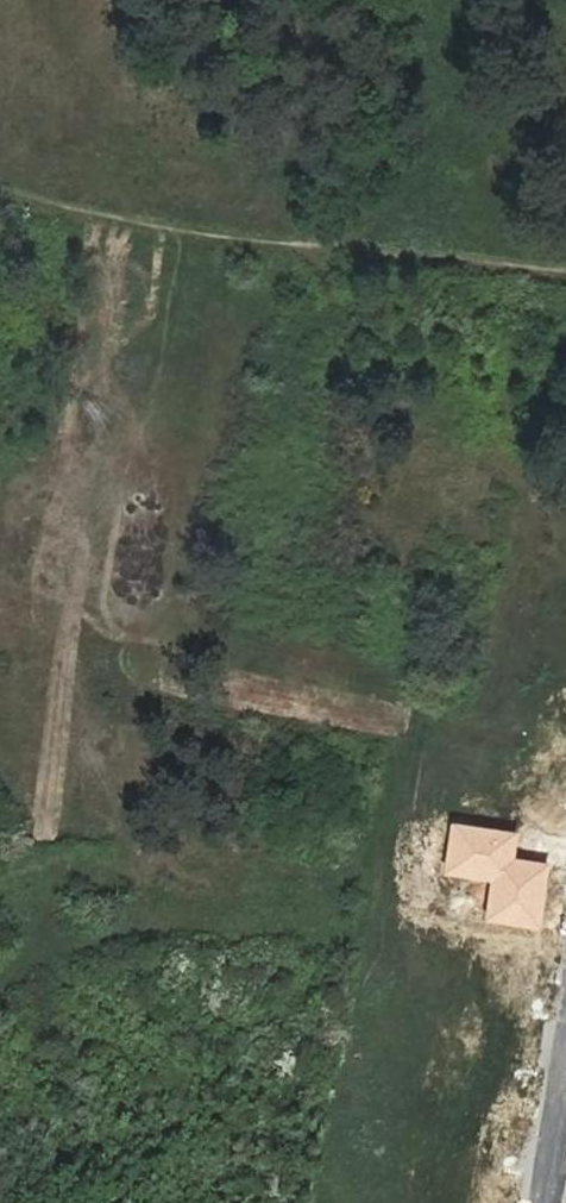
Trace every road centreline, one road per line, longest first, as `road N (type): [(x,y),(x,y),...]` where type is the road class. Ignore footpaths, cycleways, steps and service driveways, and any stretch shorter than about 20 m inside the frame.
road 1 (residential): [(565,1068),(541,1202)]

